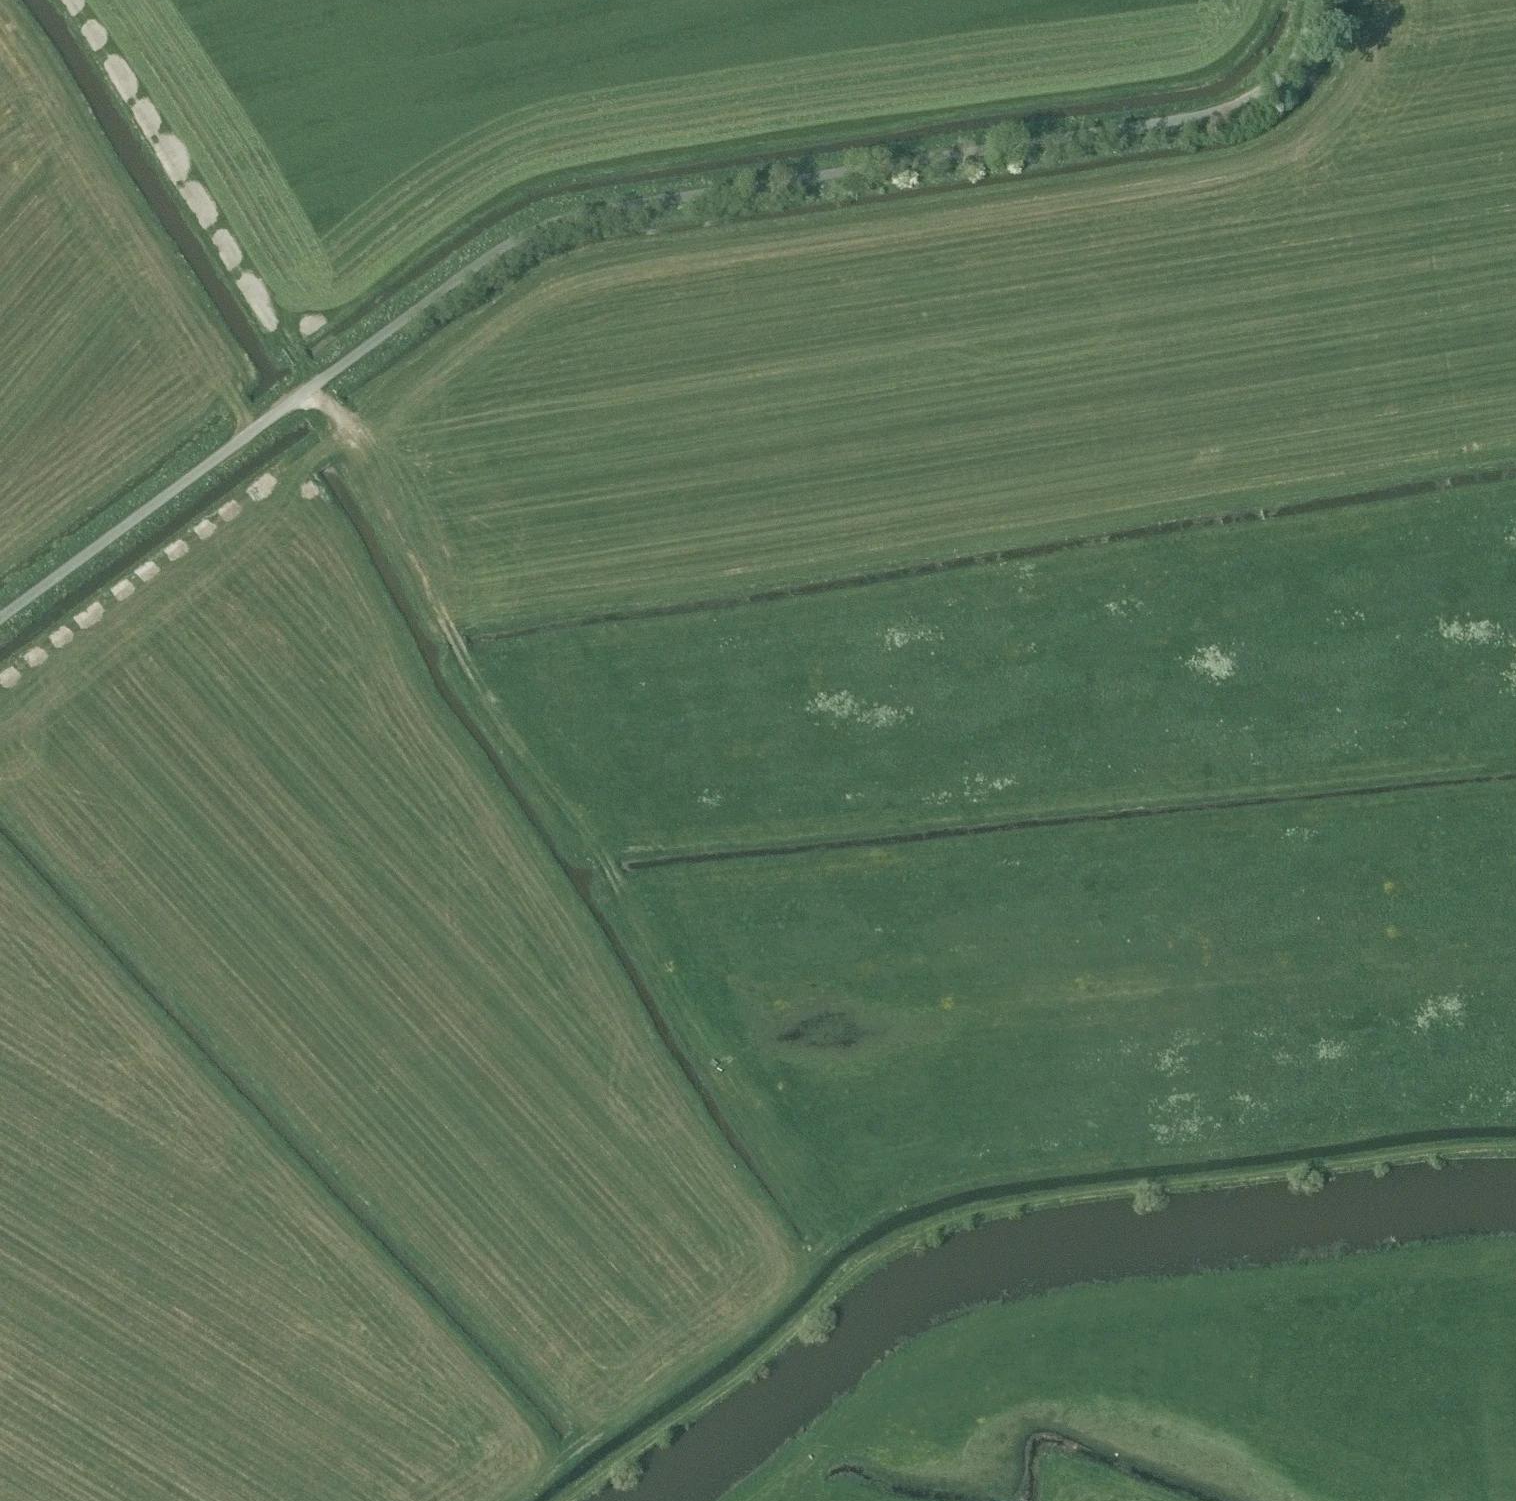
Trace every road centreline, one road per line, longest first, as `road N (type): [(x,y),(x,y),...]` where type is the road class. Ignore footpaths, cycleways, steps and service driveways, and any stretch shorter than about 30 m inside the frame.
road 1 (unclassified): [(0,624),(512,240),(555,222),(919,154),(1230,110),(1266,92),(1295,61),(1318,0)]

